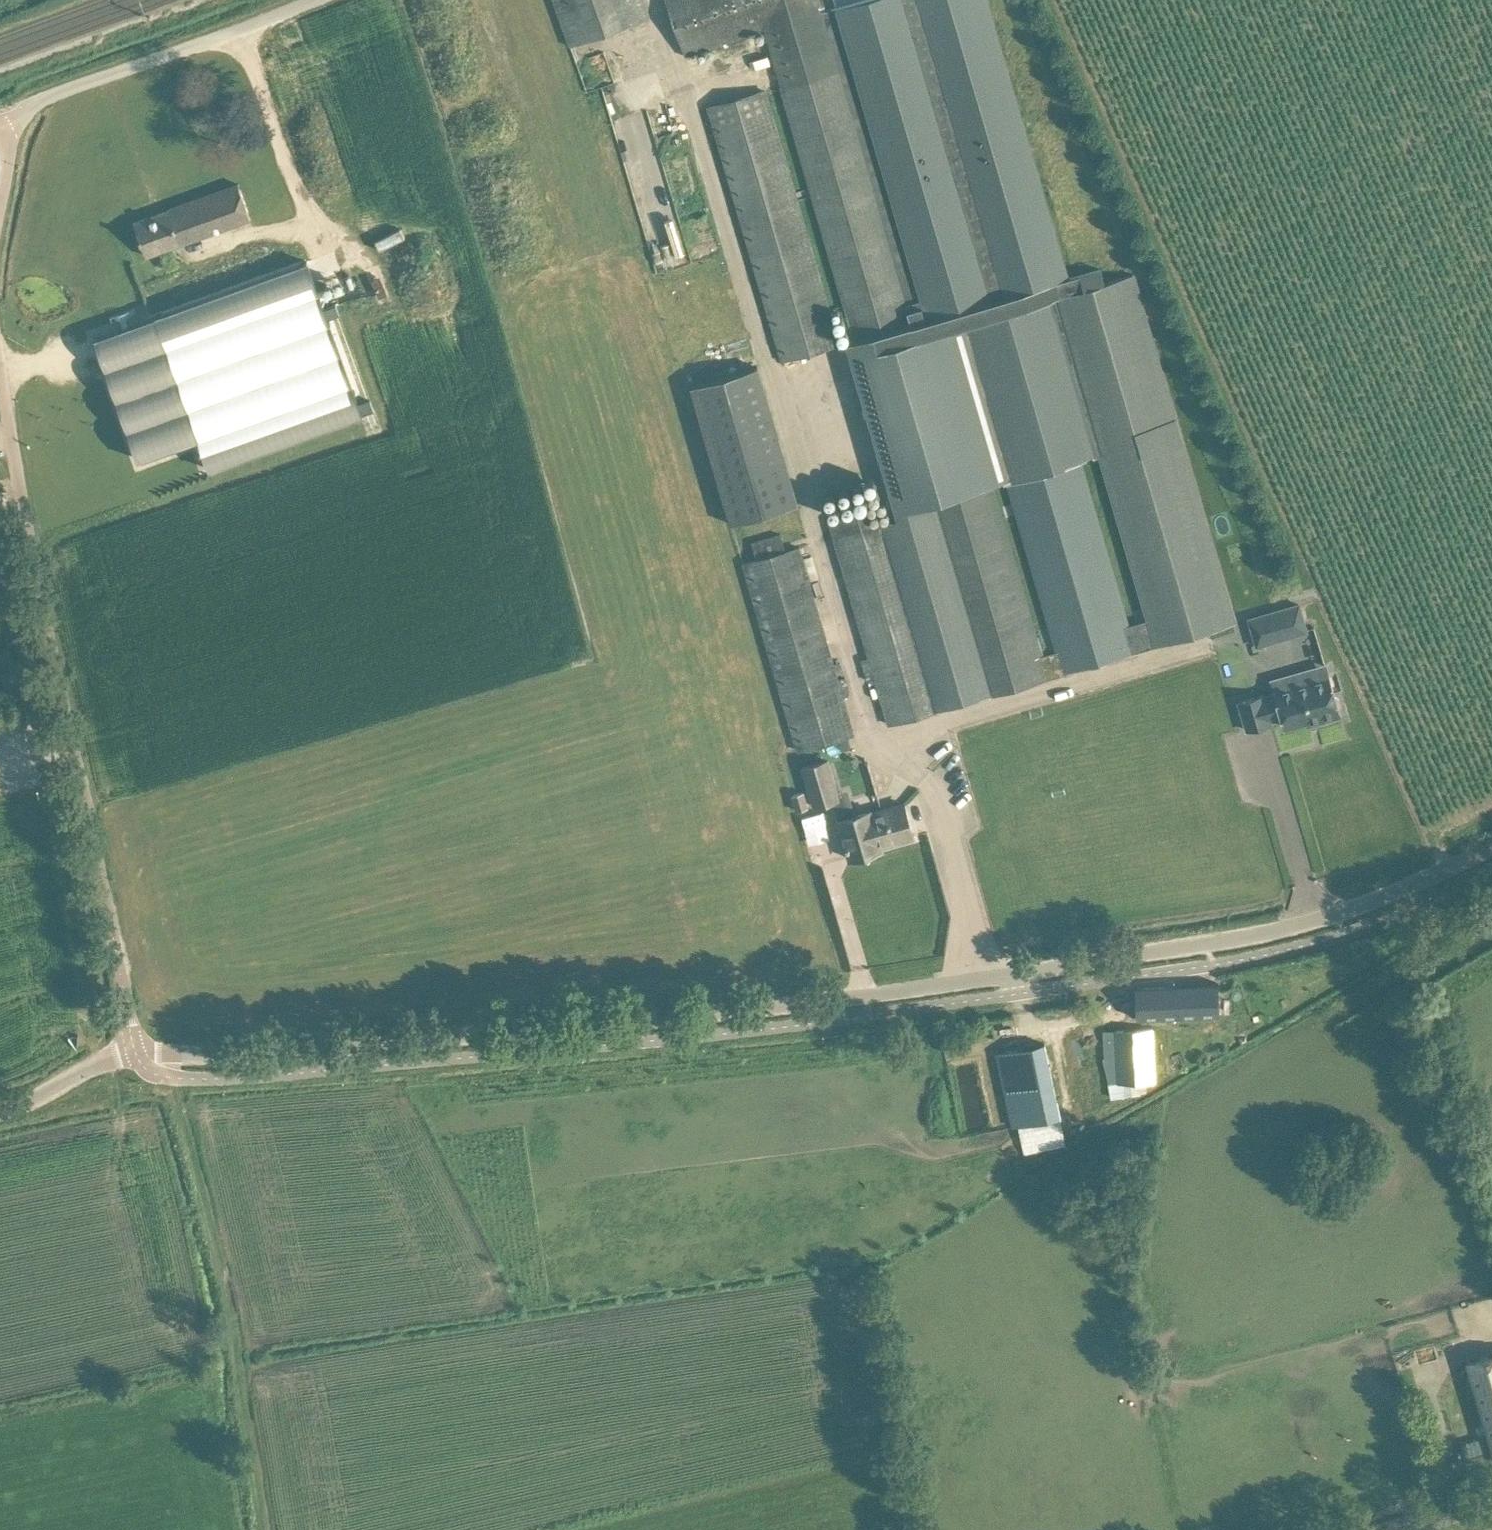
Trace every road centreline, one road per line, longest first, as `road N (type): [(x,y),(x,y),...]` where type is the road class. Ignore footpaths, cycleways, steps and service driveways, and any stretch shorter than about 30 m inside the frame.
road 1 (unclassified): [(136,1052),(216,1055),(617,1021),(820,1001),(1124,956),(1322,918),(1491,847)]
road 2 (unclassified): [(136,1052),(0,372)]
road 3 (track): [(264,1529),(211,1261),(163,1076)]
road 4 (unclassified): [(0,200),(10,147),(4,135),(30,109),(323,0)]
road 5 (unclassified): [(0,1112),(94,1064),(136,1052)]

